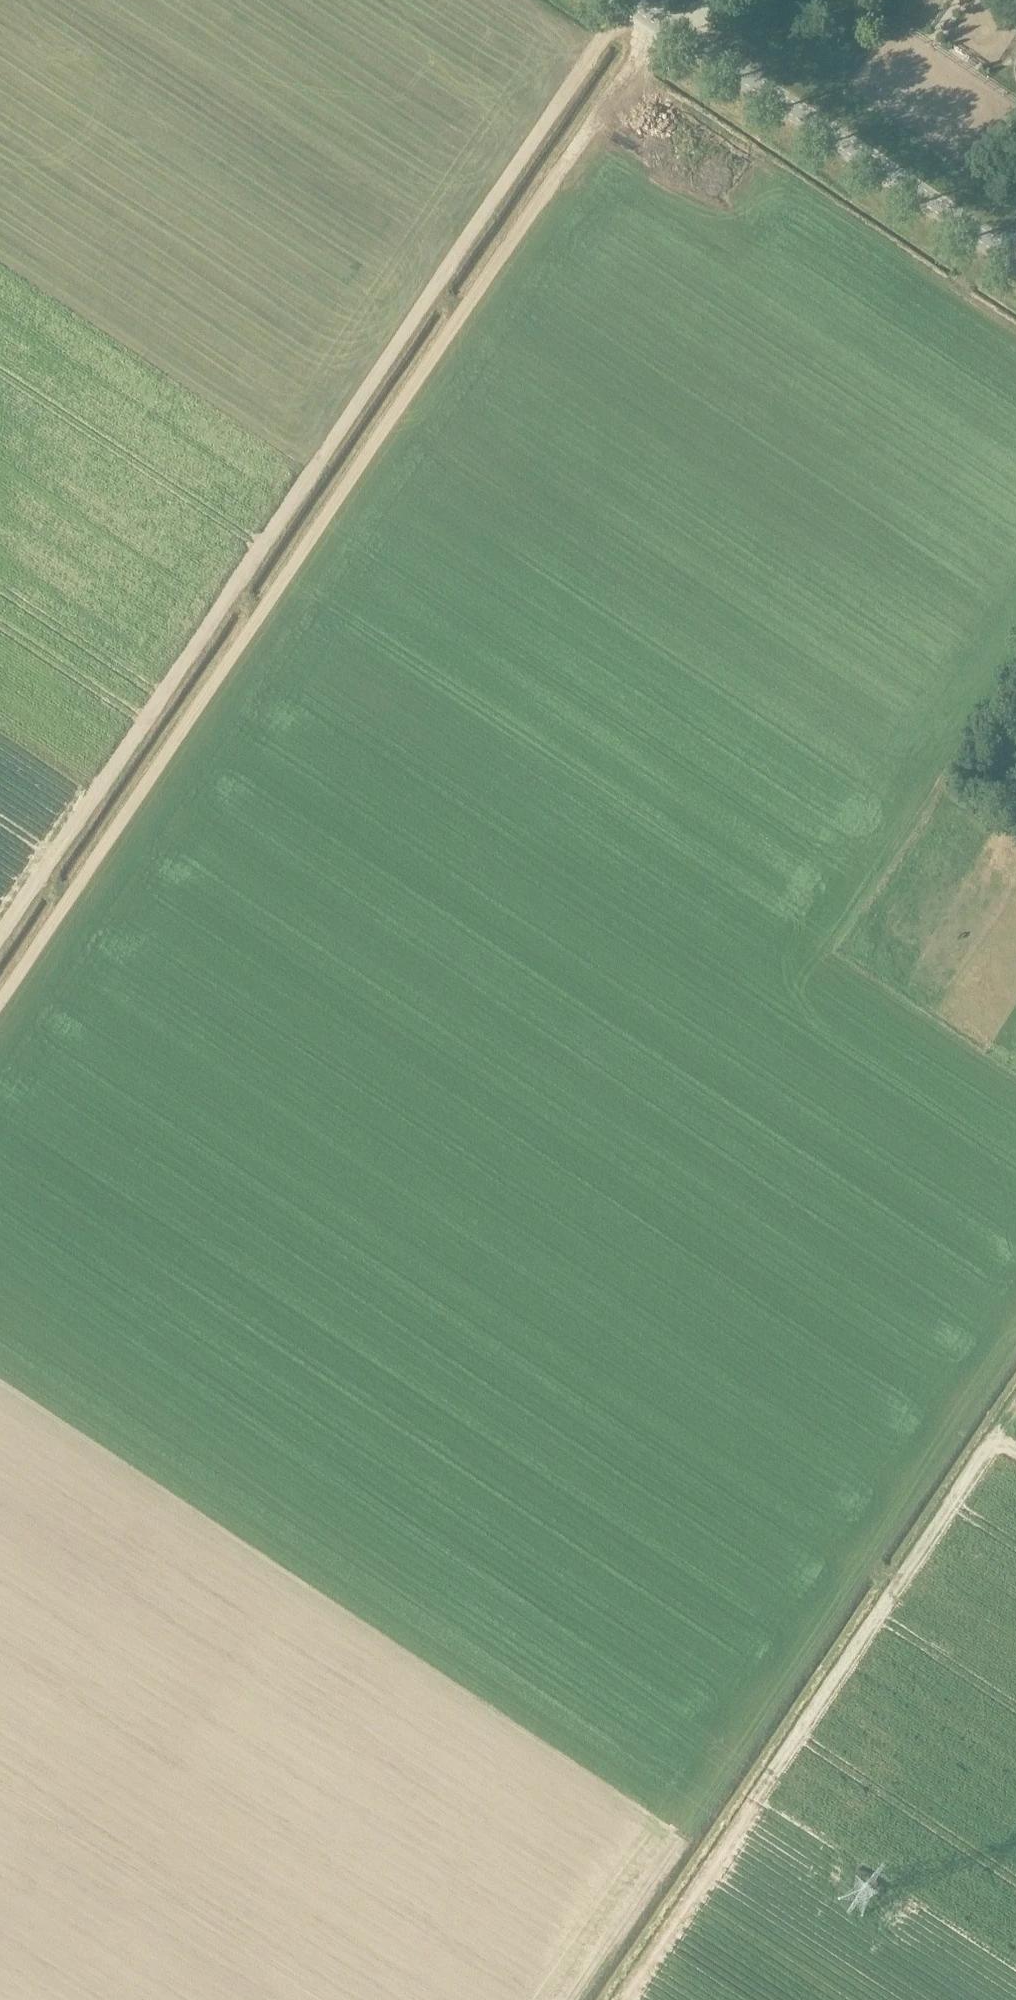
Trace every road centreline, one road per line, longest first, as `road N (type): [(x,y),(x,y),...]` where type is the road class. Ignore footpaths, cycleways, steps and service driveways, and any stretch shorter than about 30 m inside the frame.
road 1 (secondary): [(1015,259),(630,0)]

